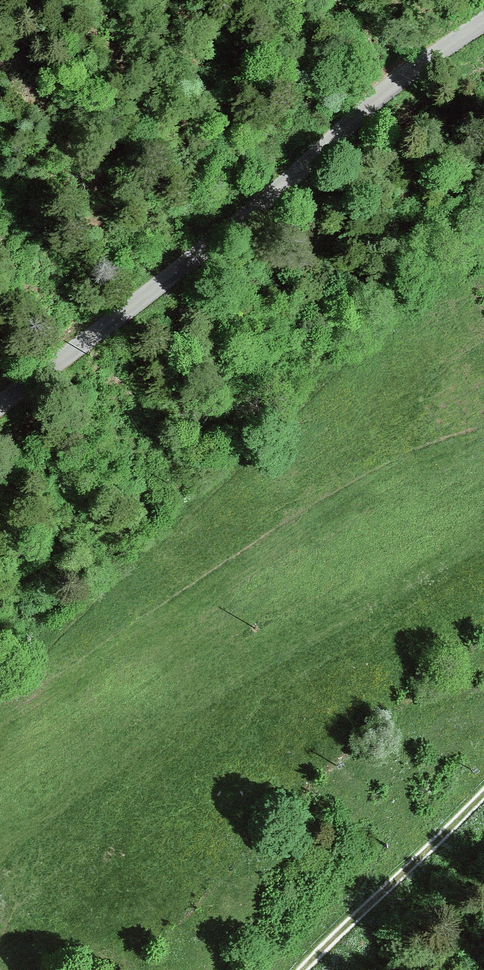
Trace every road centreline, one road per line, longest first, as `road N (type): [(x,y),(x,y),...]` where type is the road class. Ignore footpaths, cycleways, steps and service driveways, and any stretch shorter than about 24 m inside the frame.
road 1 (track): [(10,686),(92,595),(278,429),(483,218)]
road 2 (tertiary): [(483,22),(373,100),(256,205),(0,410)]
road 3 (track): [(303,969),(483,793)]

